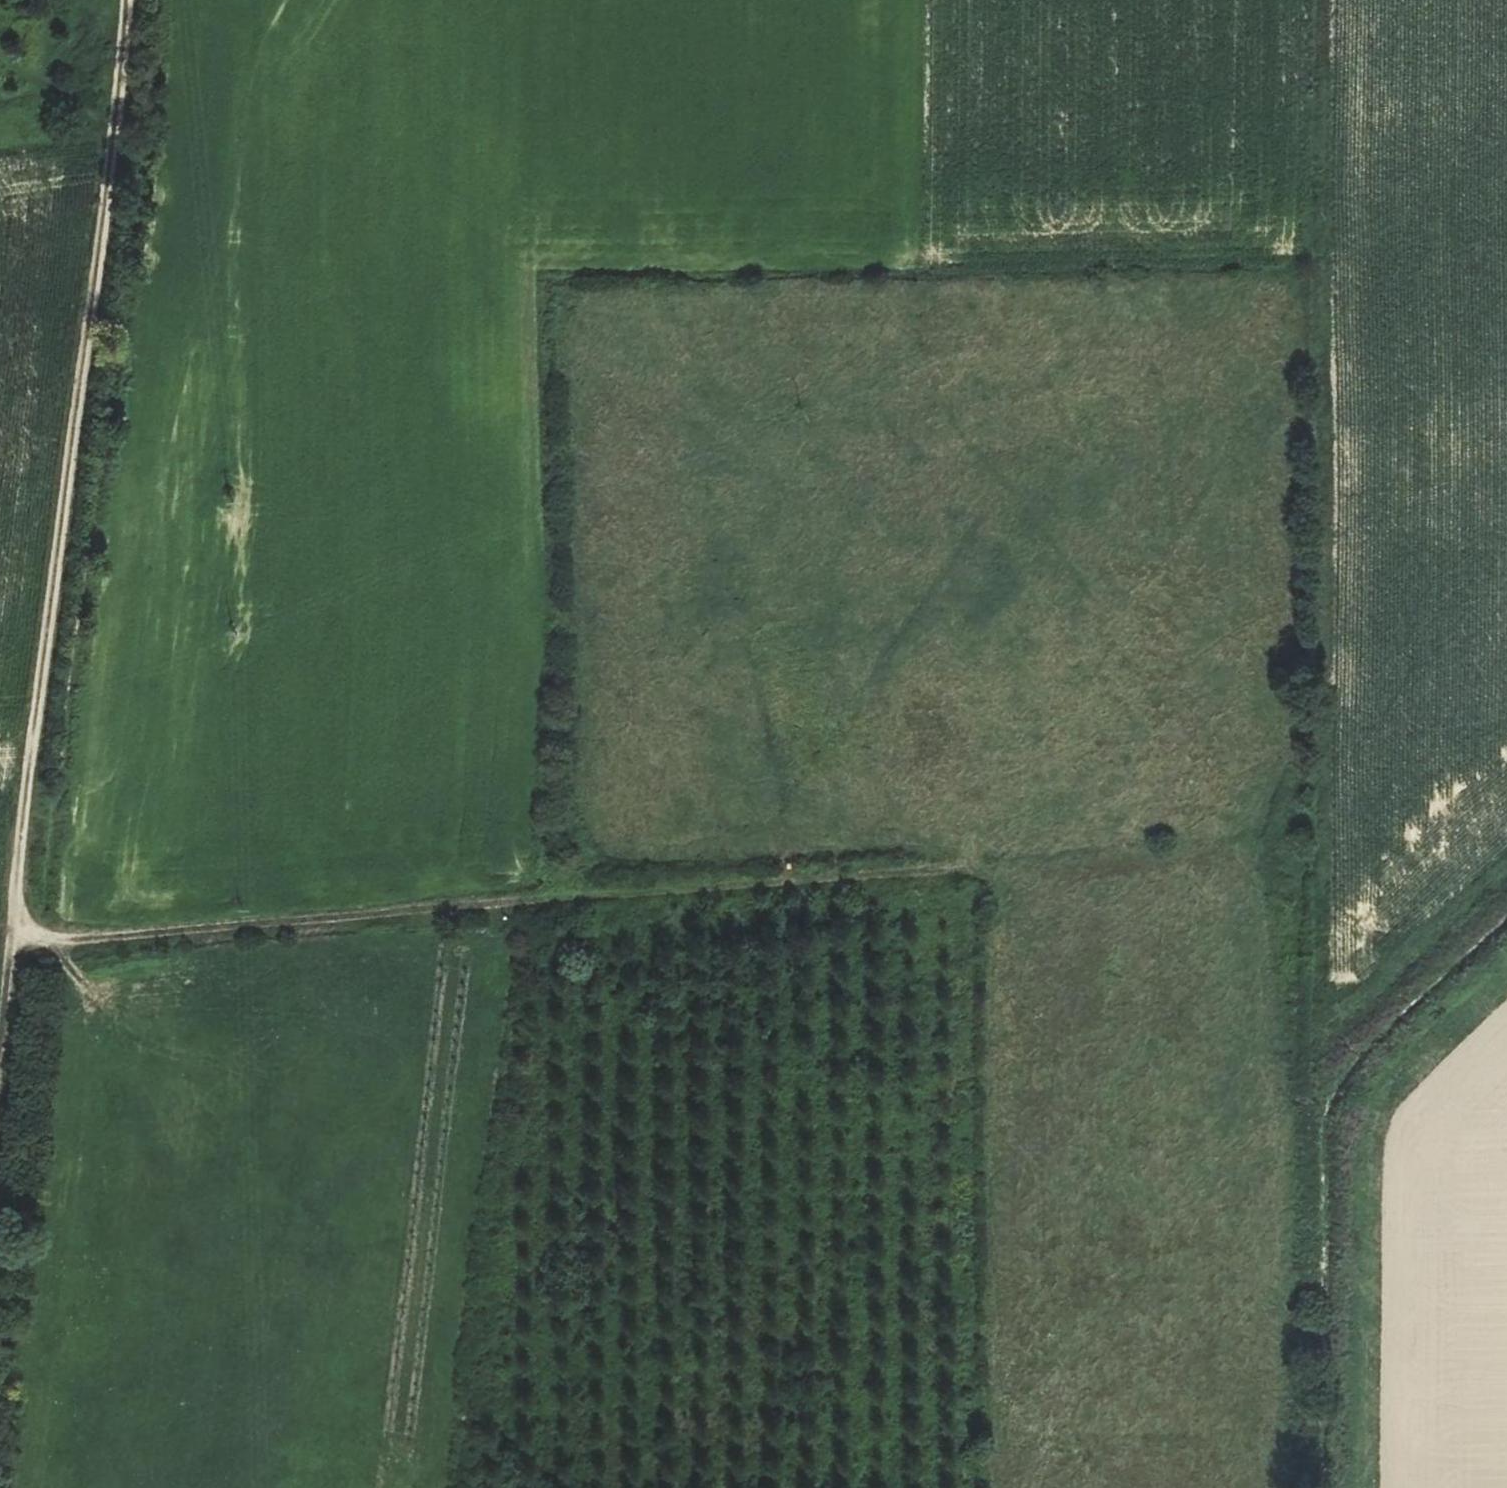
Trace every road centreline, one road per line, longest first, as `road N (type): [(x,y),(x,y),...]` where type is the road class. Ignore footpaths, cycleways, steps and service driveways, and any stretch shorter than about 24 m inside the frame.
road 1 (track): [(0,1044),(126,0)]

